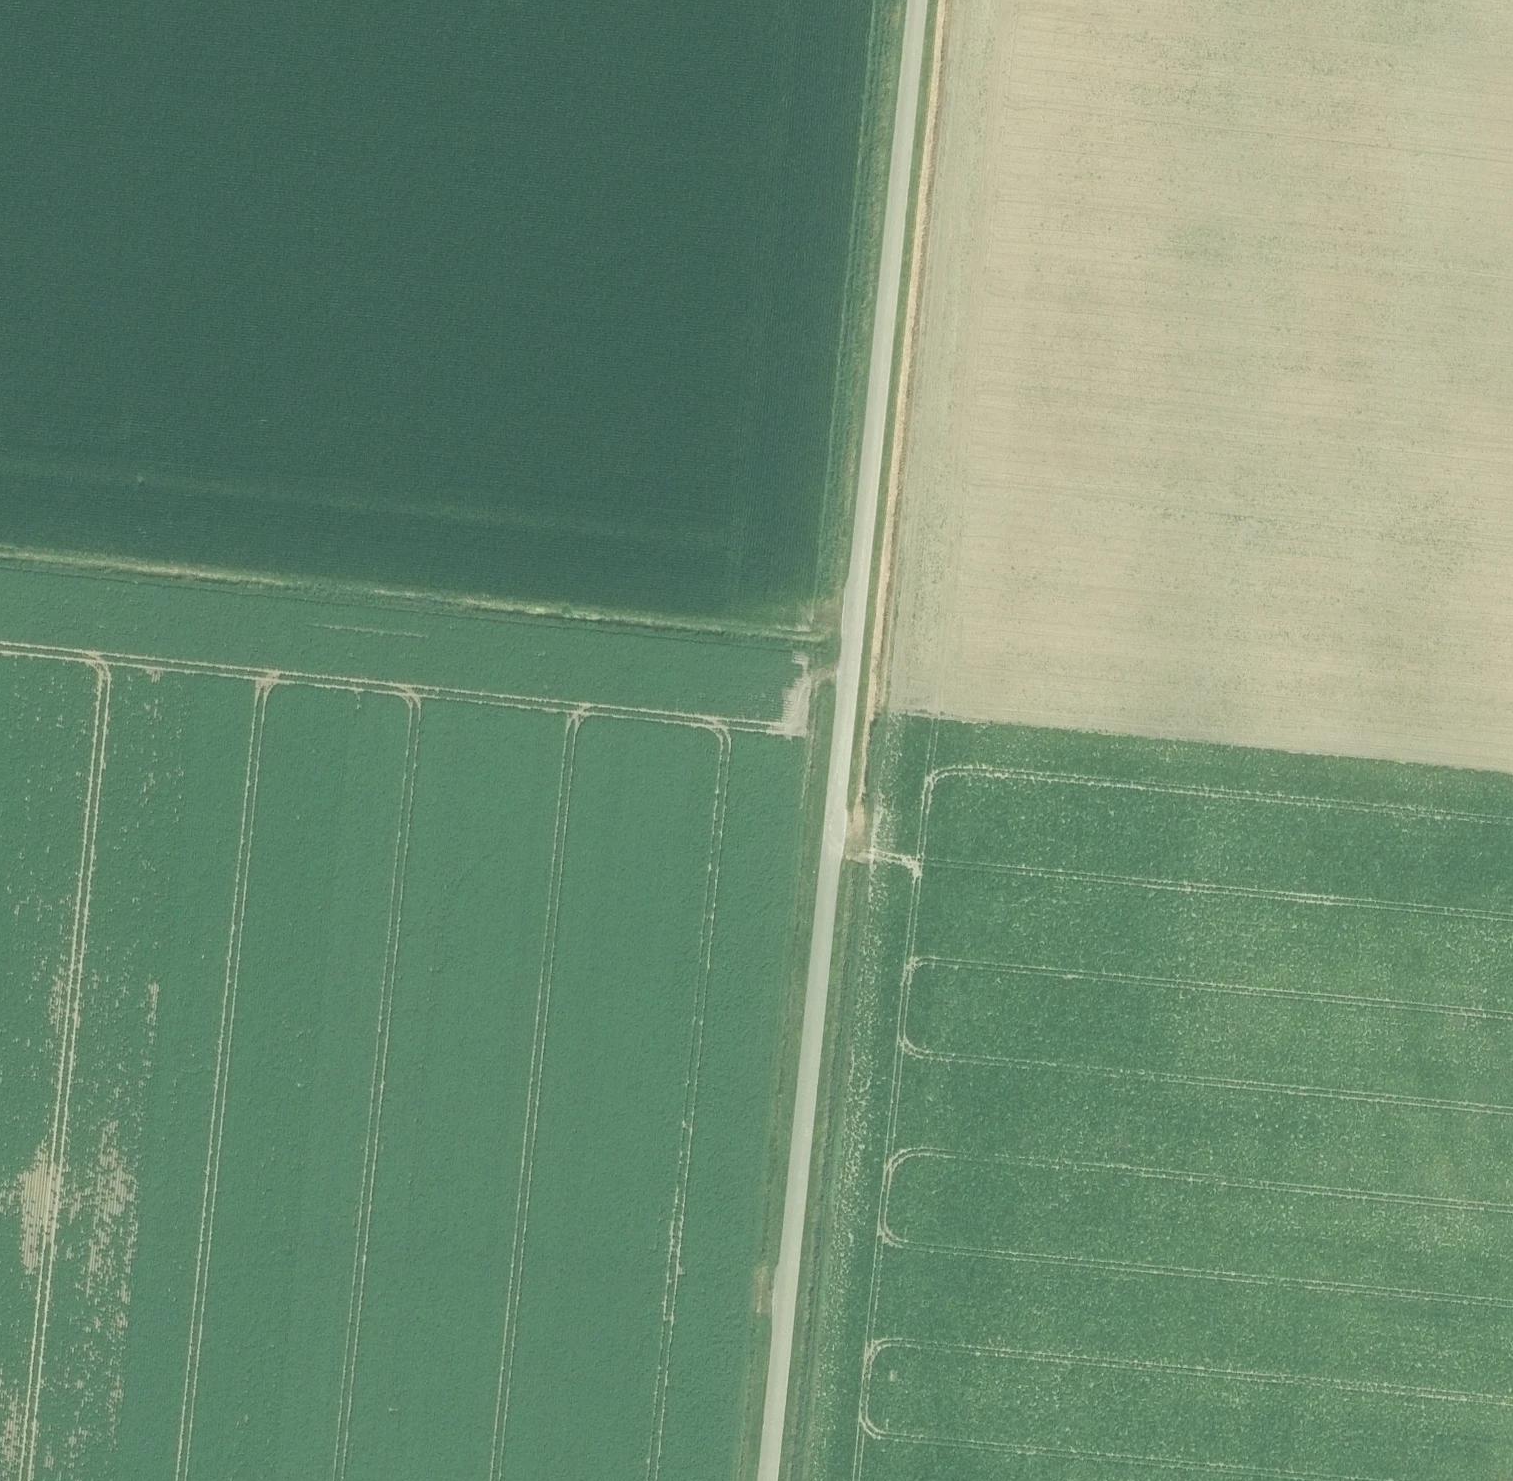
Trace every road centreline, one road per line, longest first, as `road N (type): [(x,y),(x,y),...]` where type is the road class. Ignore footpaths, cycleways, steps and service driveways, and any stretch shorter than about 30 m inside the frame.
road 1 (unclassified): [(763,1480),(918,0)]

